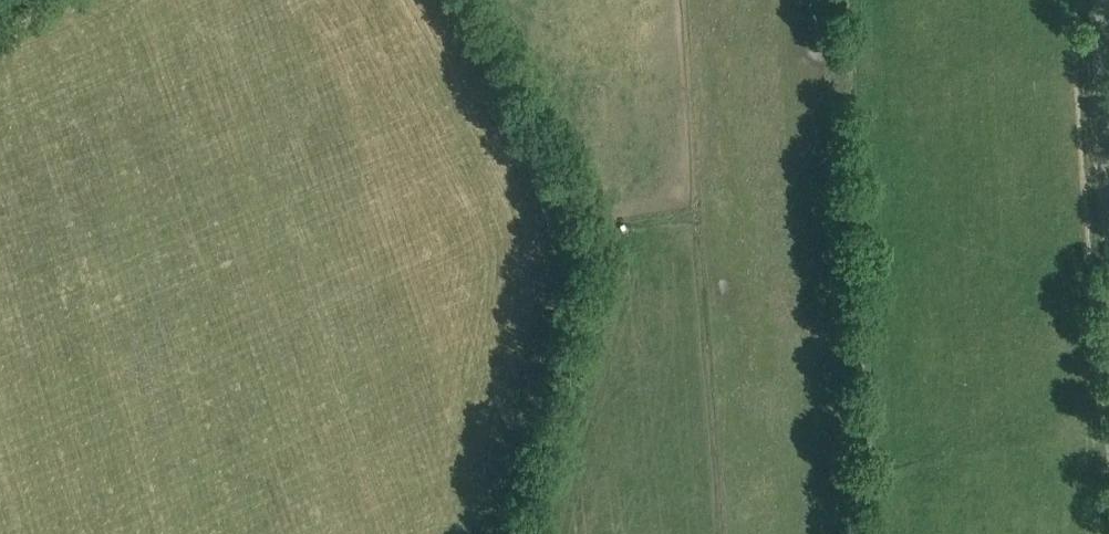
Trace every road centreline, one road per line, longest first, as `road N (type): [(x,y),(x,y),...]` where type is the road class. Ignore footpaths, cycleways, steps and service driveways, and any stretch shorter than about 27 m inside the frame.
road 1 (unclassified): [(1108,197),(1097,61),(1104,0)]

